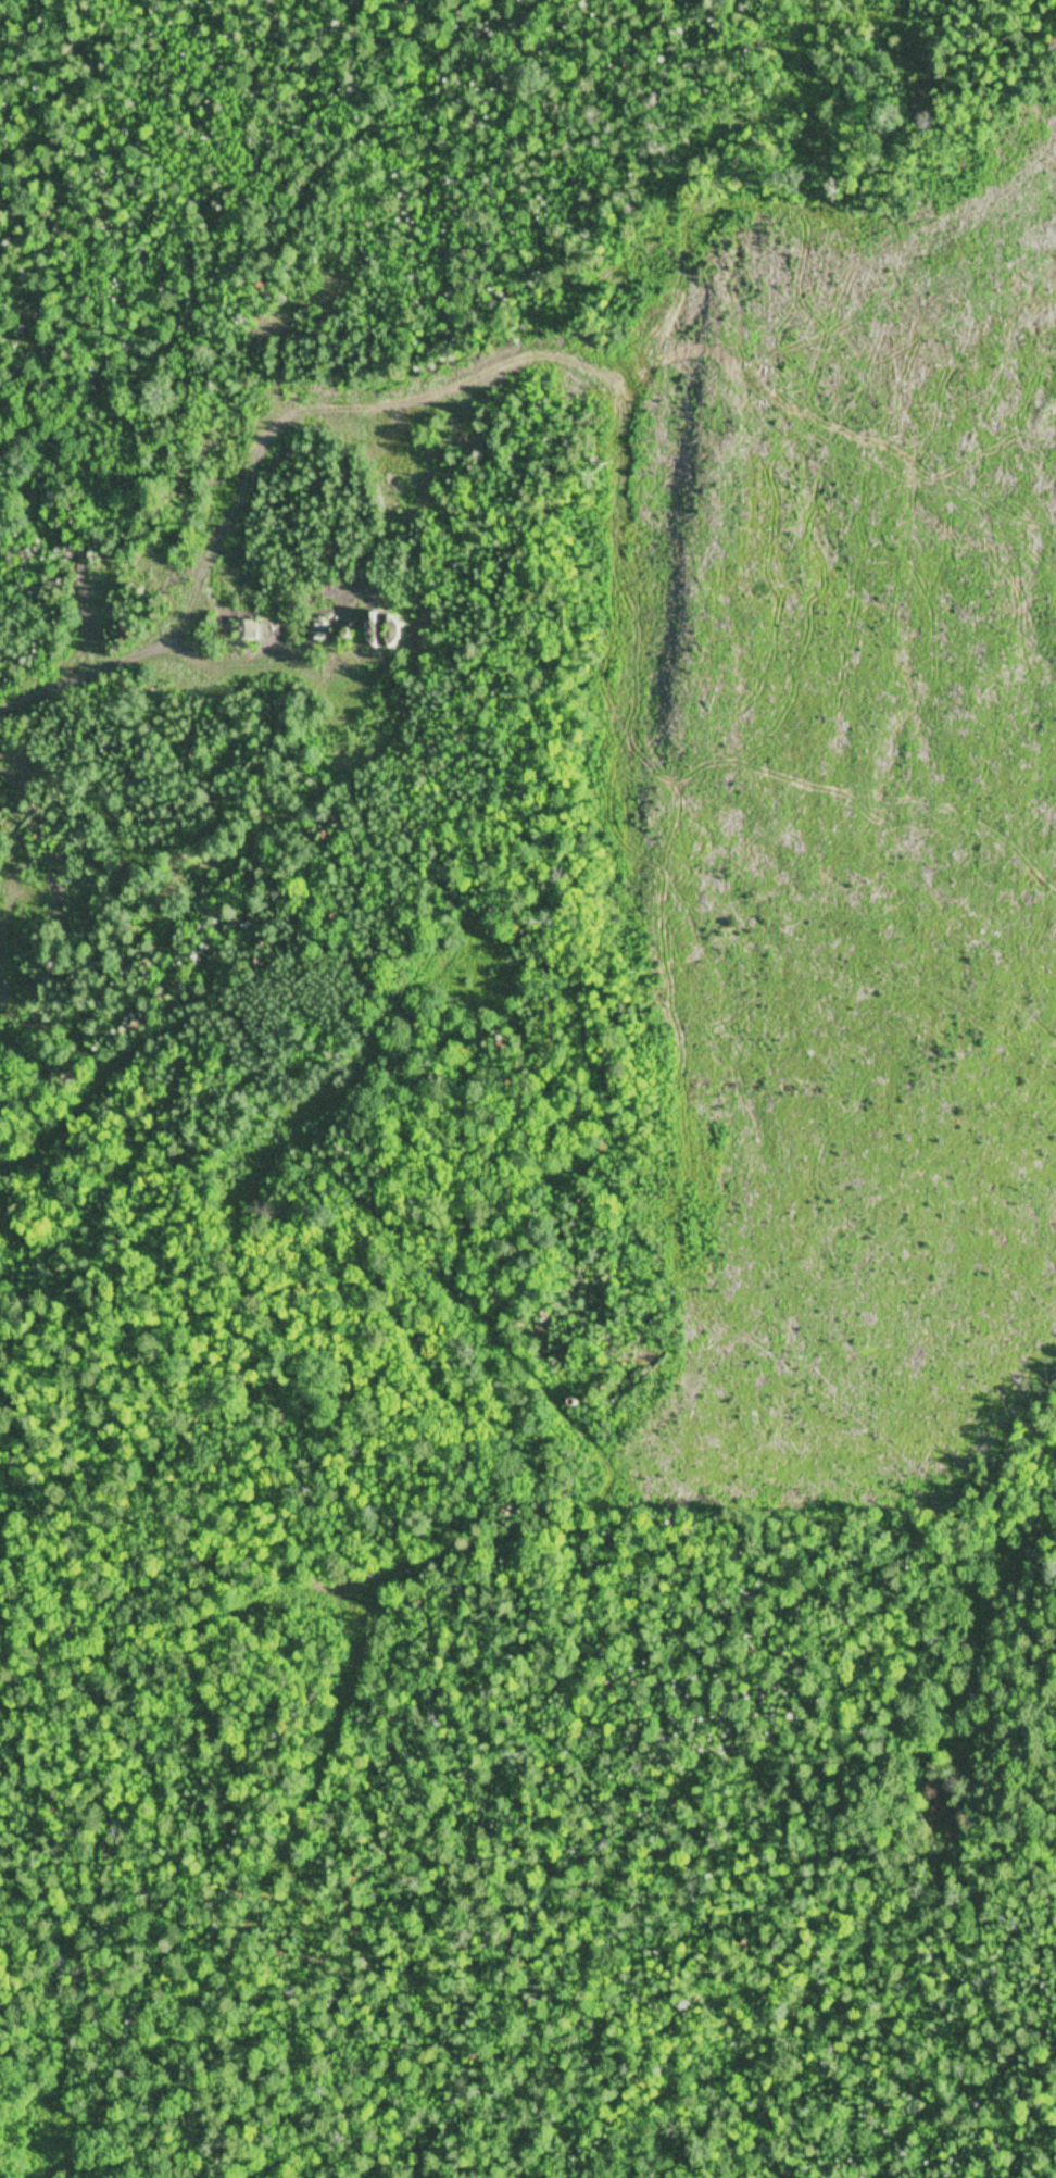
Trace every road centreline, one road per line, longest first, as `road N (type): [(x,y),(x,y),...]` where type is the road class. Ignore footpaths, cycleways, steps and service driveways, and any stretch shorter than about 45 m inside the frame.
road 1 (track): [(66,2177),(332,1723),(353,1587),(347,1290),(326,1154),(286,1114),(37,1121),(0,1101)]
road 2 (track): [(0,747),(136,844),(218,798),(249,724),(191,639),(108,700),(0,731)]

